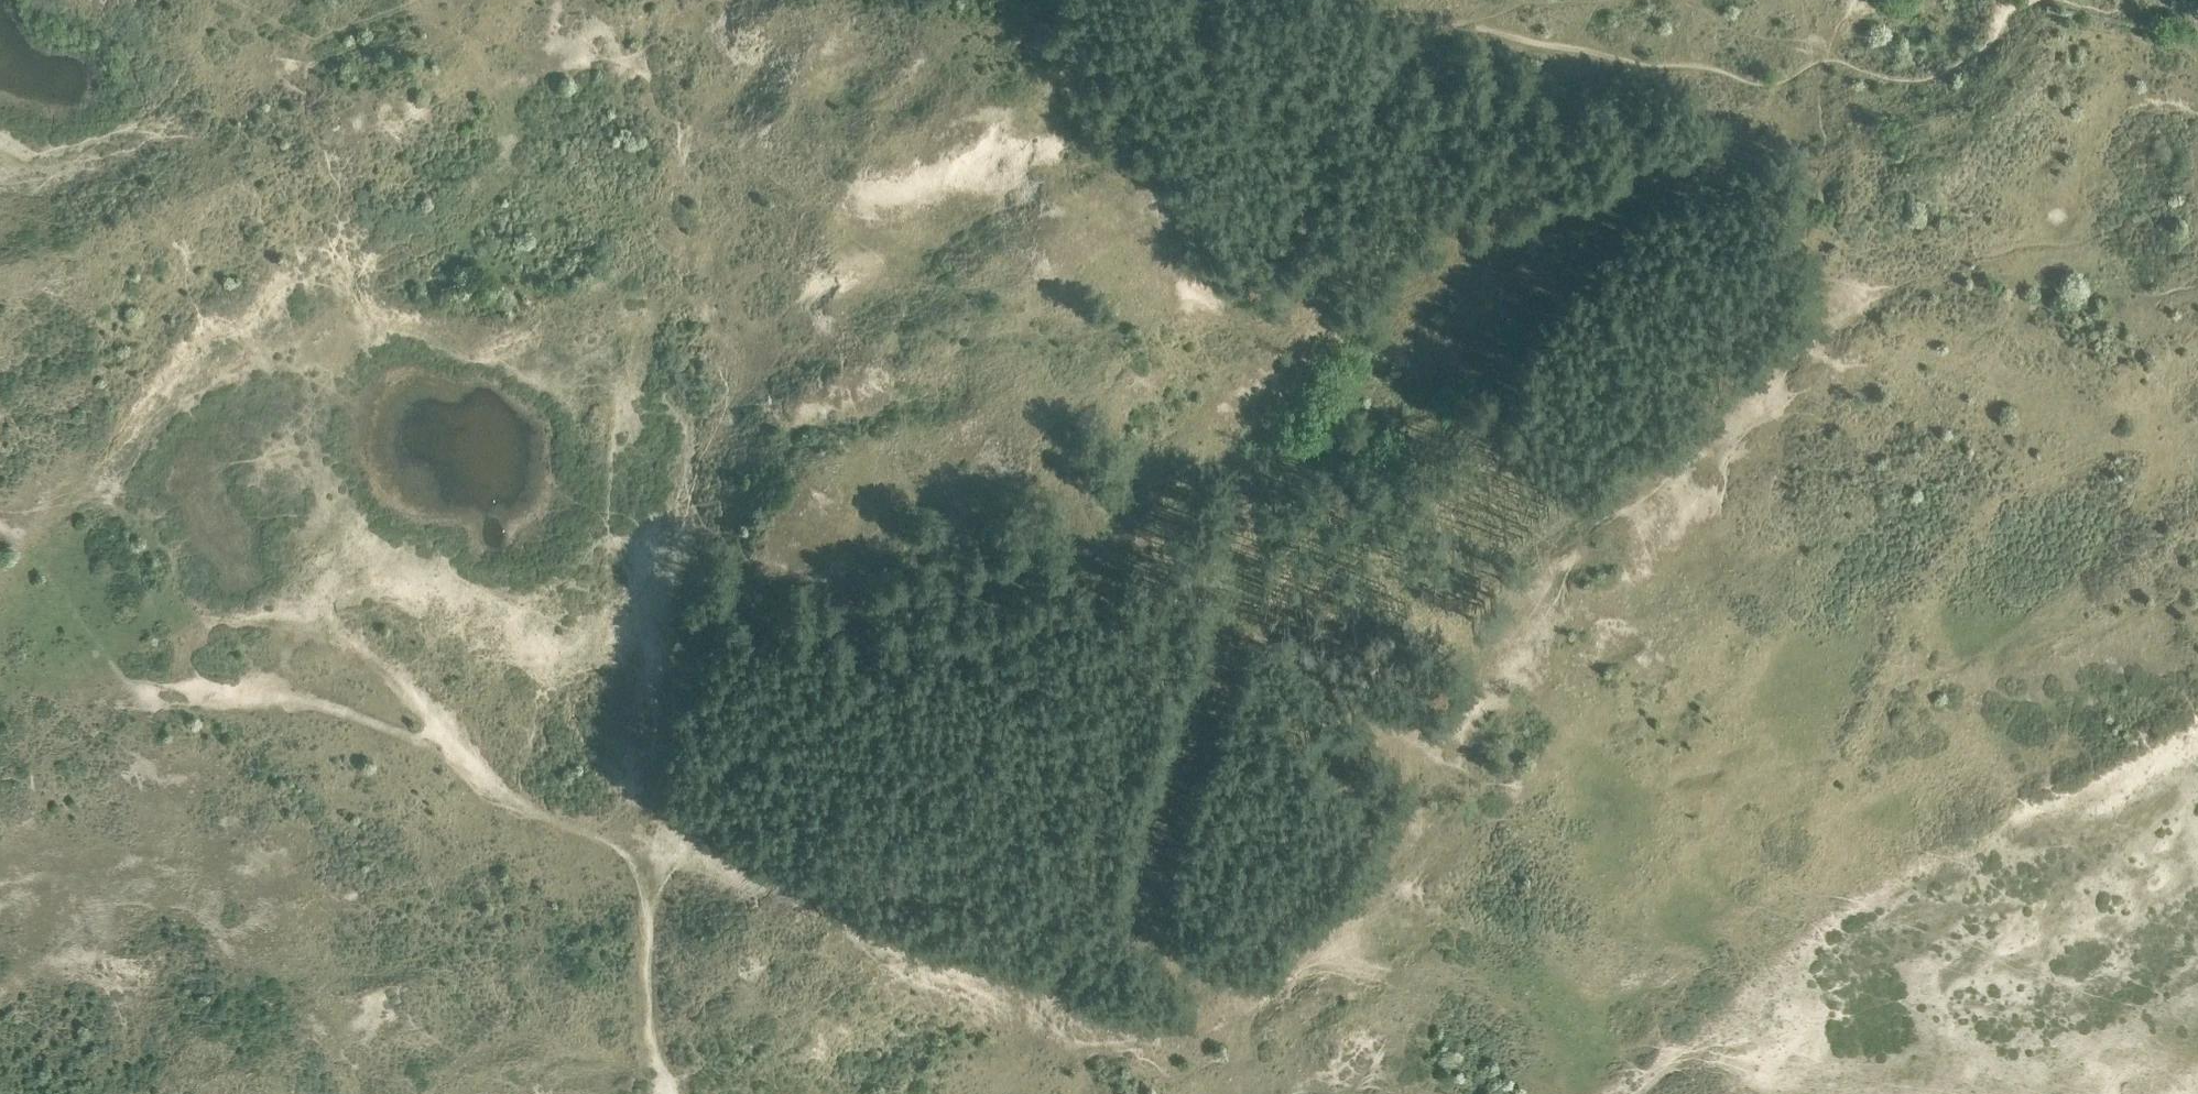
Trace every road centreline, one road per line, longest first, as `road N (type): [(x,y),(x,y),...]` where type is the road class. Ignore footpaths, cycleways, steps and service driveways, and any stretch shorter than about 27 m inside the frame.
road 1 (track): [(2197,720),(1971,850),(1814,955),(1640,1093)]

